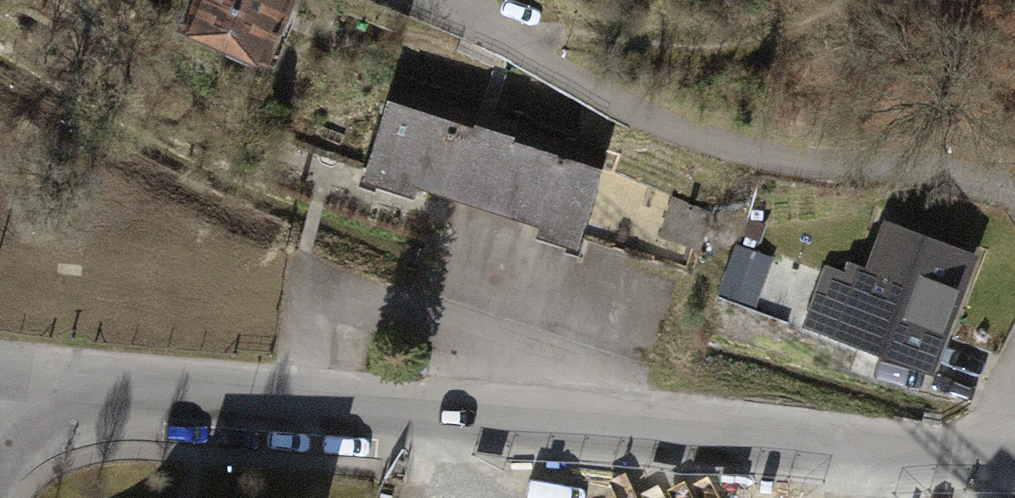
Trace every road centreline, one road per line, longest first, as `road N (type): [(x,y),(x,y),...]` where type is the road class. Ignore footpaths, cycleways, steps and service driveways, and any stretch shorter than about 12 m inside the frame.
road 1 (residential): [(1,390),(1014,459)]
road 2 (track): [(517,48),(744,162),(880,184),(1006,185),(1014,192)]
road 3 (track): [(517,48),(751,41),(847,0)]
road 4 (residential): [(406,0),(517,48)]

